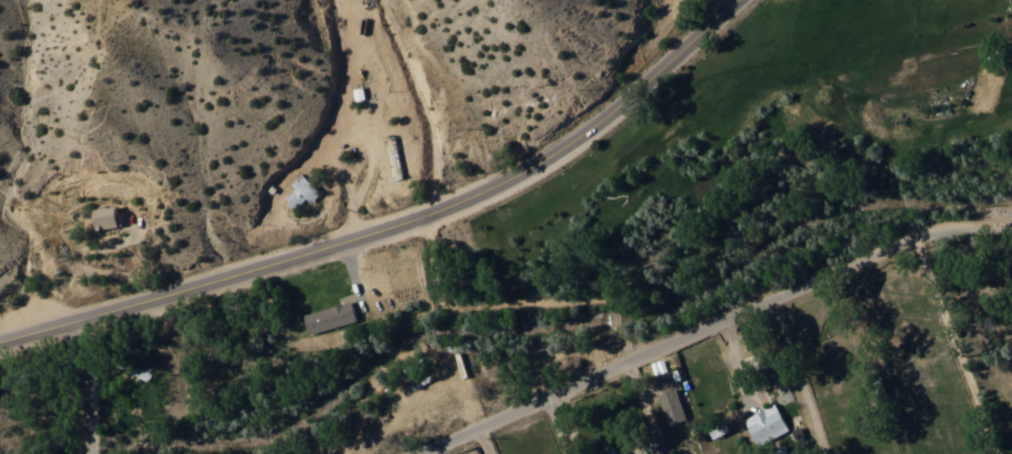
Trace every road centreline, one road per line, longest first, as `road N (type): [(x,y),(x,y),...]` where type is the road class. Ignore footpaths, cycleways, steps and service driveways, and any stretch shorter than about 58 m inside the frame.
road 1 (secondary): [(0,340),(424,216),(499,186),(567,144),(743,0)]
road 2 (residential): [(480,425),(697,321),(865,253),(977,223),(1011,222)]
road 3 (track): [(918,239),(999,453)]
road 4 (residential): [(828,453),(769,291)]
road 5 (residential): [(92,452),(88,316)]

